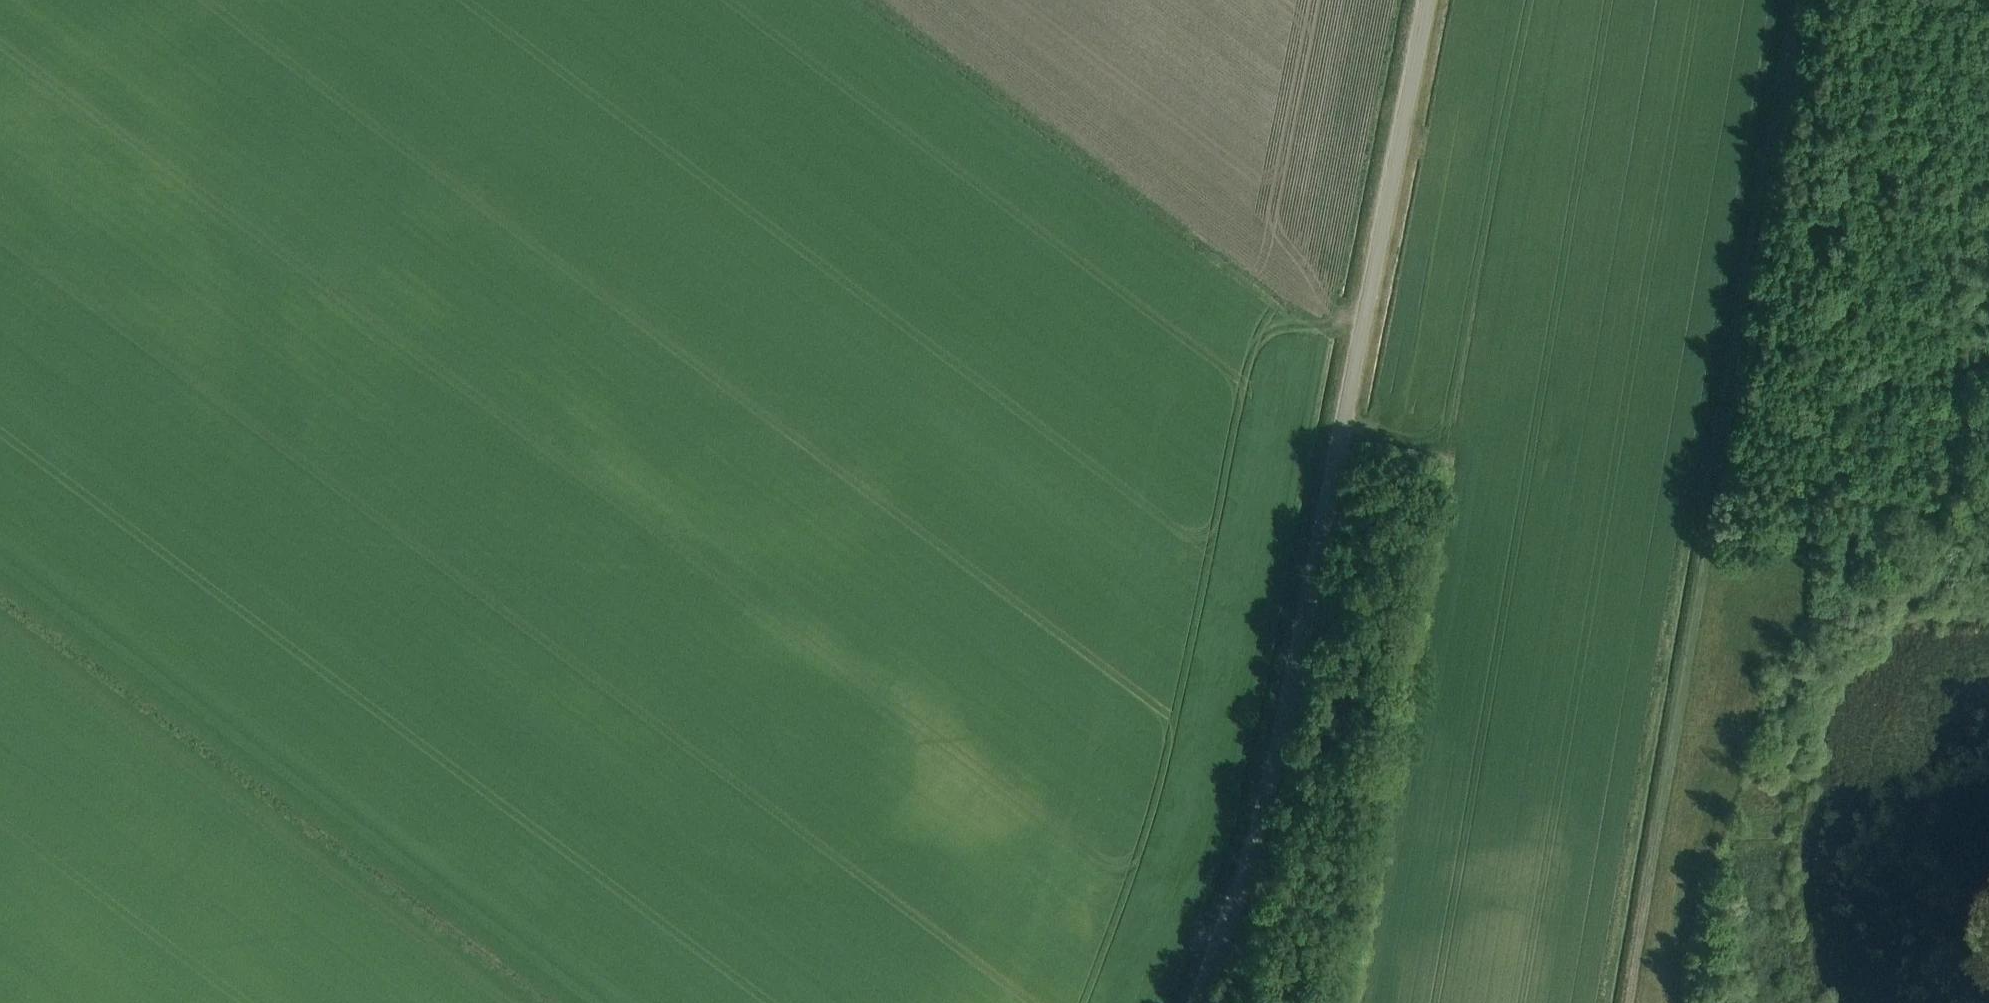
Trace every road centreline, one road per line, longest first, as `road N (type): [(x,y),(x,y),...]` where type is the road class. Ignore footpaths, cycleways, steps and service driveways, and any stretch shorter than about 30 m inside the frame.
road 1 (unclassified): [(1197,1002),(1243,884),(1300,648),(1427,0)]

